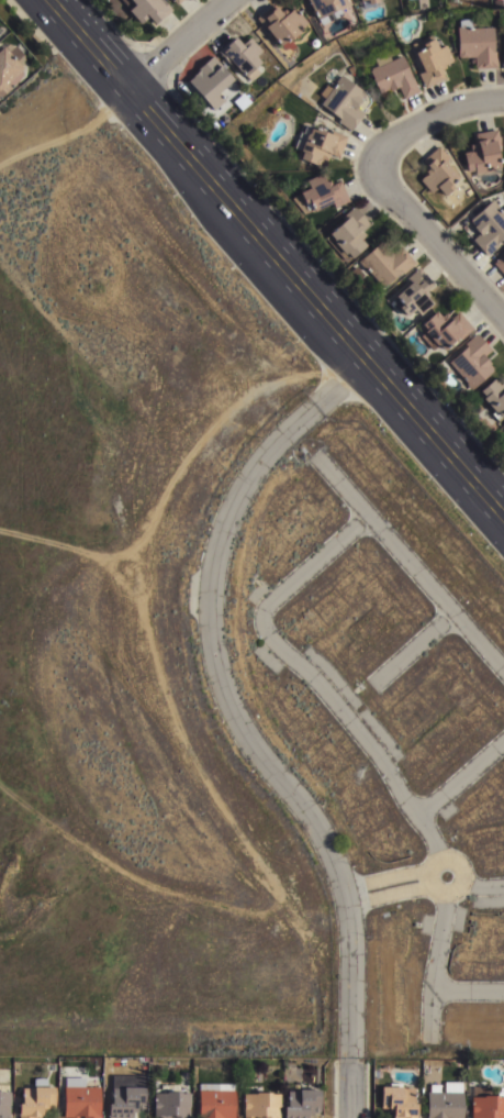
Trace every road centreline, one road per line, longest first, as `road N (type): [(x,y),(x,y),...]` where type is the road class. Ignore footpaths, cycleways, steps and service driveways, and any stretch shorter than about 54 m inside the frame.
road 1 (residential): [(351,1064),(351,932),(336,872),(314,824),(246,742),(206,611),(224,521),(256,463),(314,407)]
road 2 (primary): [(58,0),(503,514)]
road 3 (residential): [(367,513),(266,606),(264,632),(392,773),(440,861)]
road 4 (residential): [(314,455),(503,672)]
road 5 (residential): [(379,163),(383,184),(503,319)]
road 6 (residential): [(379,163),(393,137),(460,107),(503,99)]
road 7 (residential): [(427,1039),(445,894)]
road 8 (residential): [(229,0),(134,85)]

